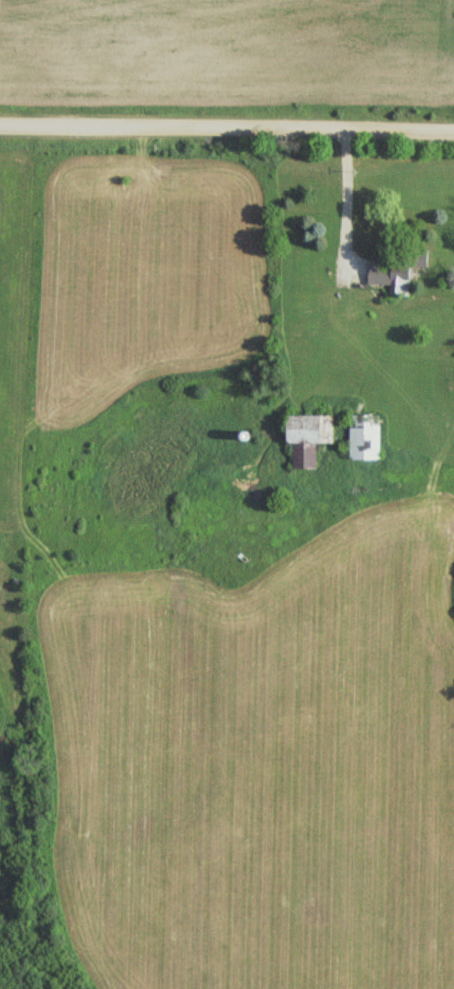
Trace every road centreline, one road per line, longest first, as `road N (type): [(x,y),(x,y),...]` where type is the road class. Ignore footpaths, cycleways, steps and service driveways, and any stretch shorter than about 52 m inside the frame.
road 1 (residential): [(453,134),(0,129)]

